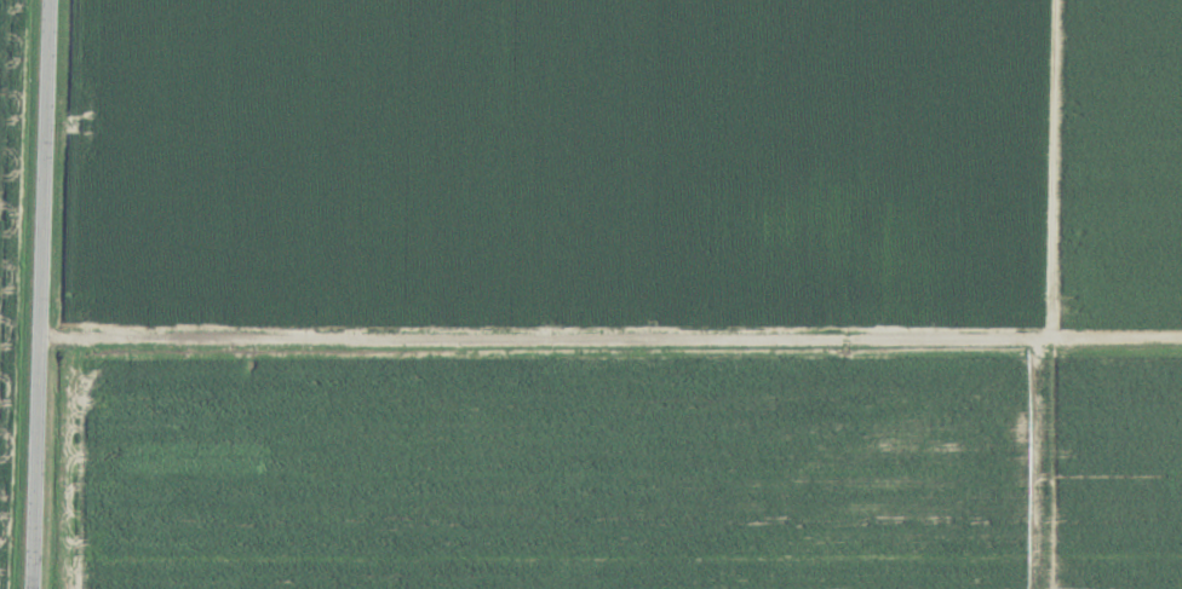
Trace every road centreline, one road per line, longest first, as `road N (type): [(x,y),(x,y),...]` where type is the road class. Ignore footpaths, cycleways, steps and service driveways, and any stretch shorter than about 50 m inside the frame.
road 1 (track): [(39,334),(478,341),(1181,337)]
road 2 (secondary): [(31,588),(48,0)]
road 3 (track): [(1056,0),(1049,339)]

